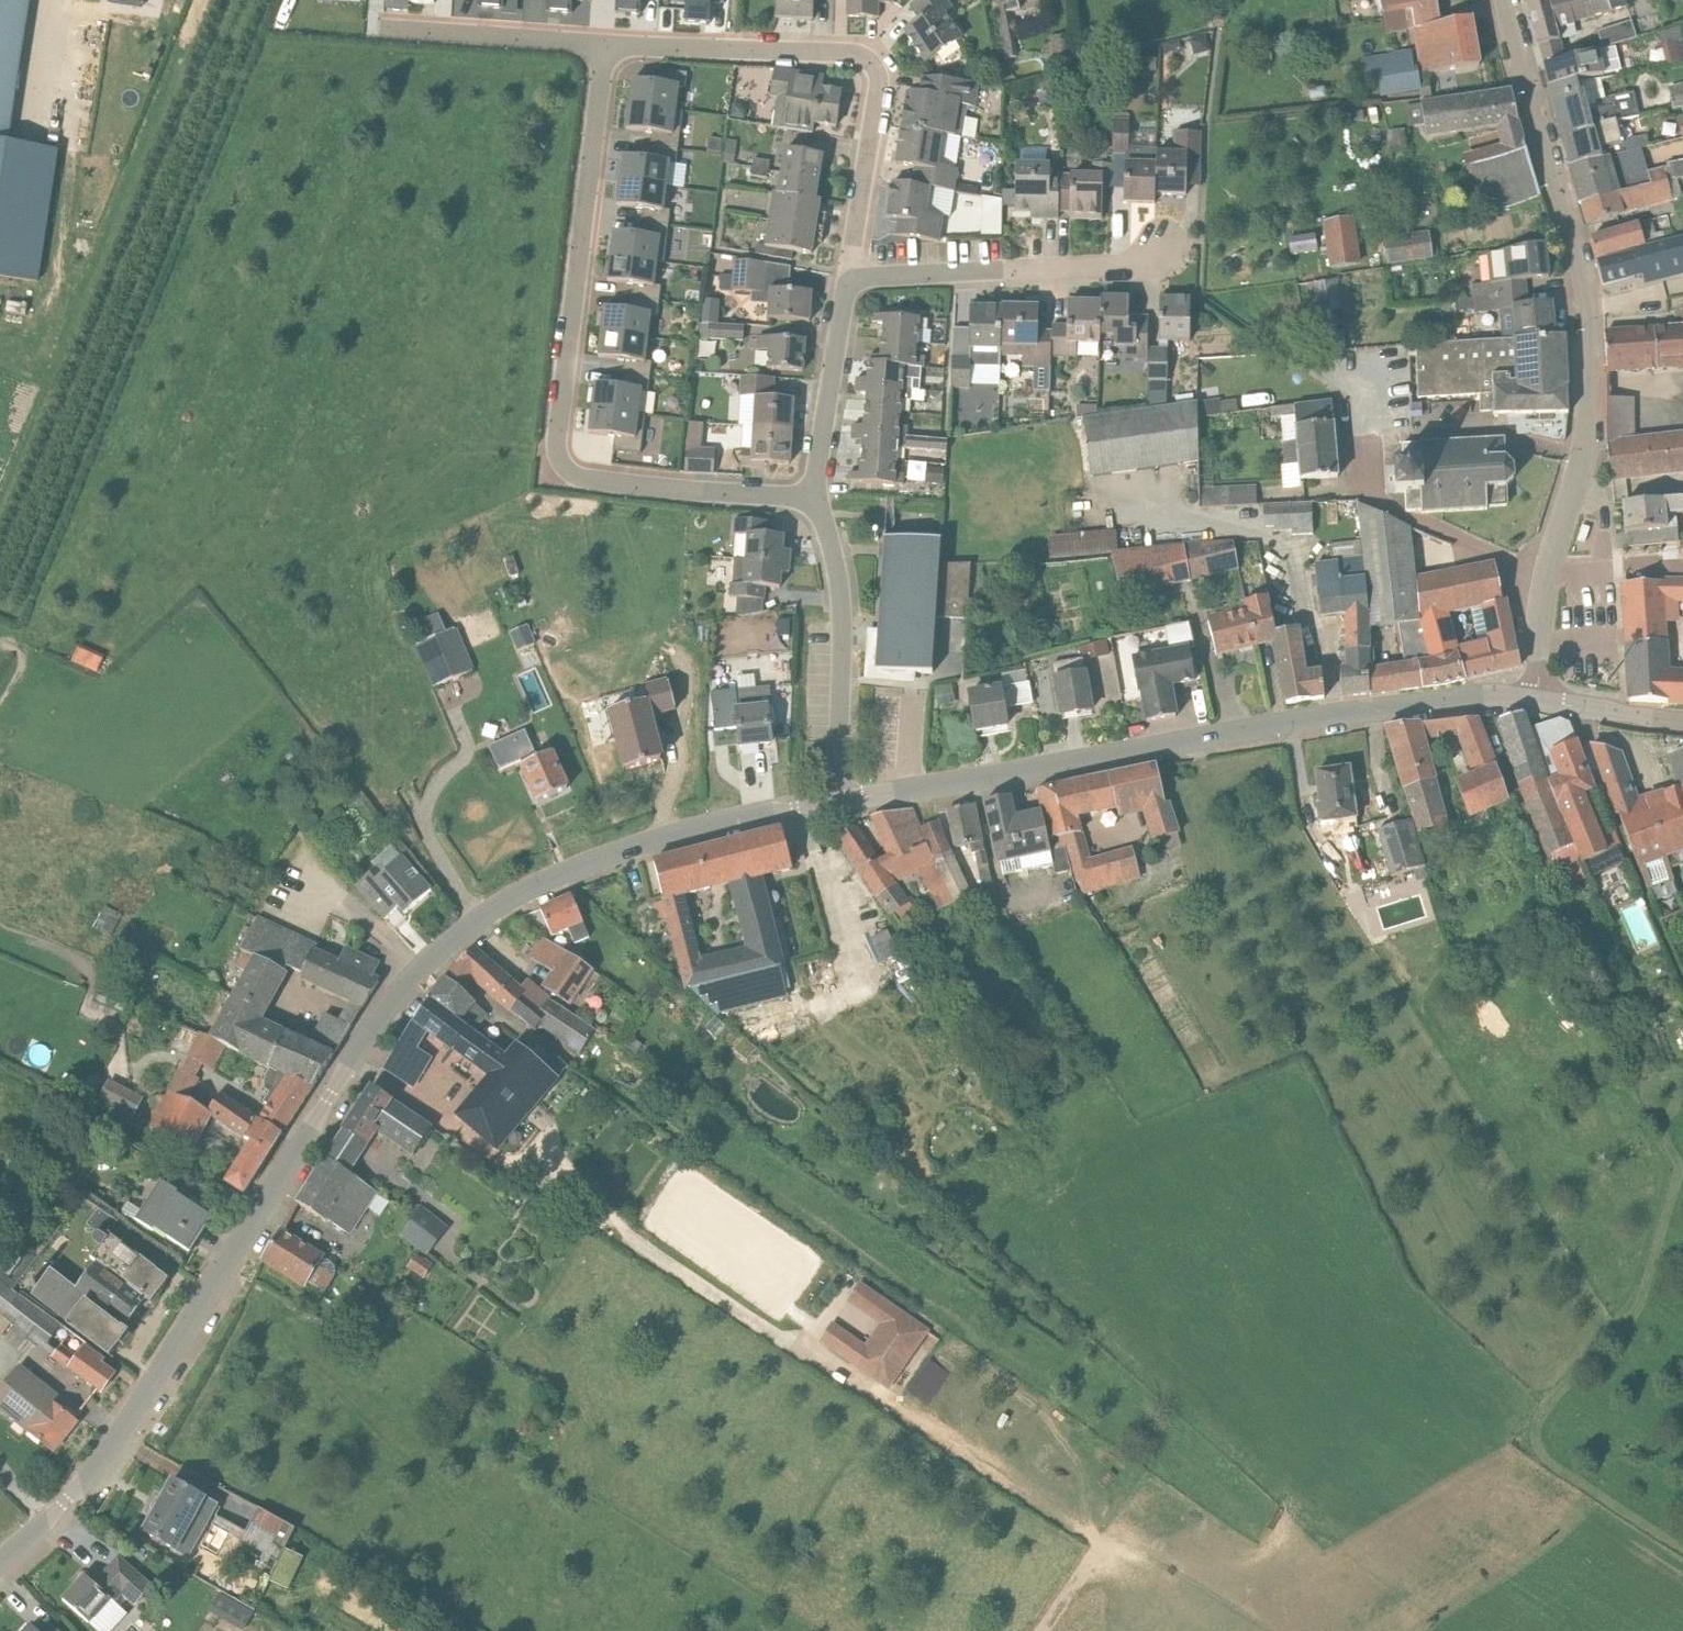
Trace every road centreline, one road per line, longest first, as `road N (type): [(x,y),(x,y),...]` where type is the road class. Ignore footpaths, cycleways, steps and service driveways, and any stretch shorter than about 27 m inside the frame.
road 1 (unclassified): [(0,1560),(65,1500),(116,1436),(376,1021),(435,952),(490,910),(562,872),(694,828),(837,799)]
road 2 (unclassified): [(837,799),(1327,715),(1484,694),(1536,697)]
road 3 (residential): [(607,43),(559,461),(579,483),(811,495)]
road 4 (residential): [(1547,576),(1585,439),(1588,306),(1505,0)]
road 5 (residential): [(844,278),(879,74),(872,57),(856,48),(607,43)]
road 6 (residential): [(1164,244),(1114,261),(844,278)]
road 7 (residential): [(811,495),(840,589),(838,758)]
road 8 (residential): [(844,278),(811,495)]
road 9 (residential): [(607,43),(390,27)]
road 10 (residential): [(1547,576),(1397,512),(1376,494)]
road 11 (residential): [(1536,697),(1547,576)]

